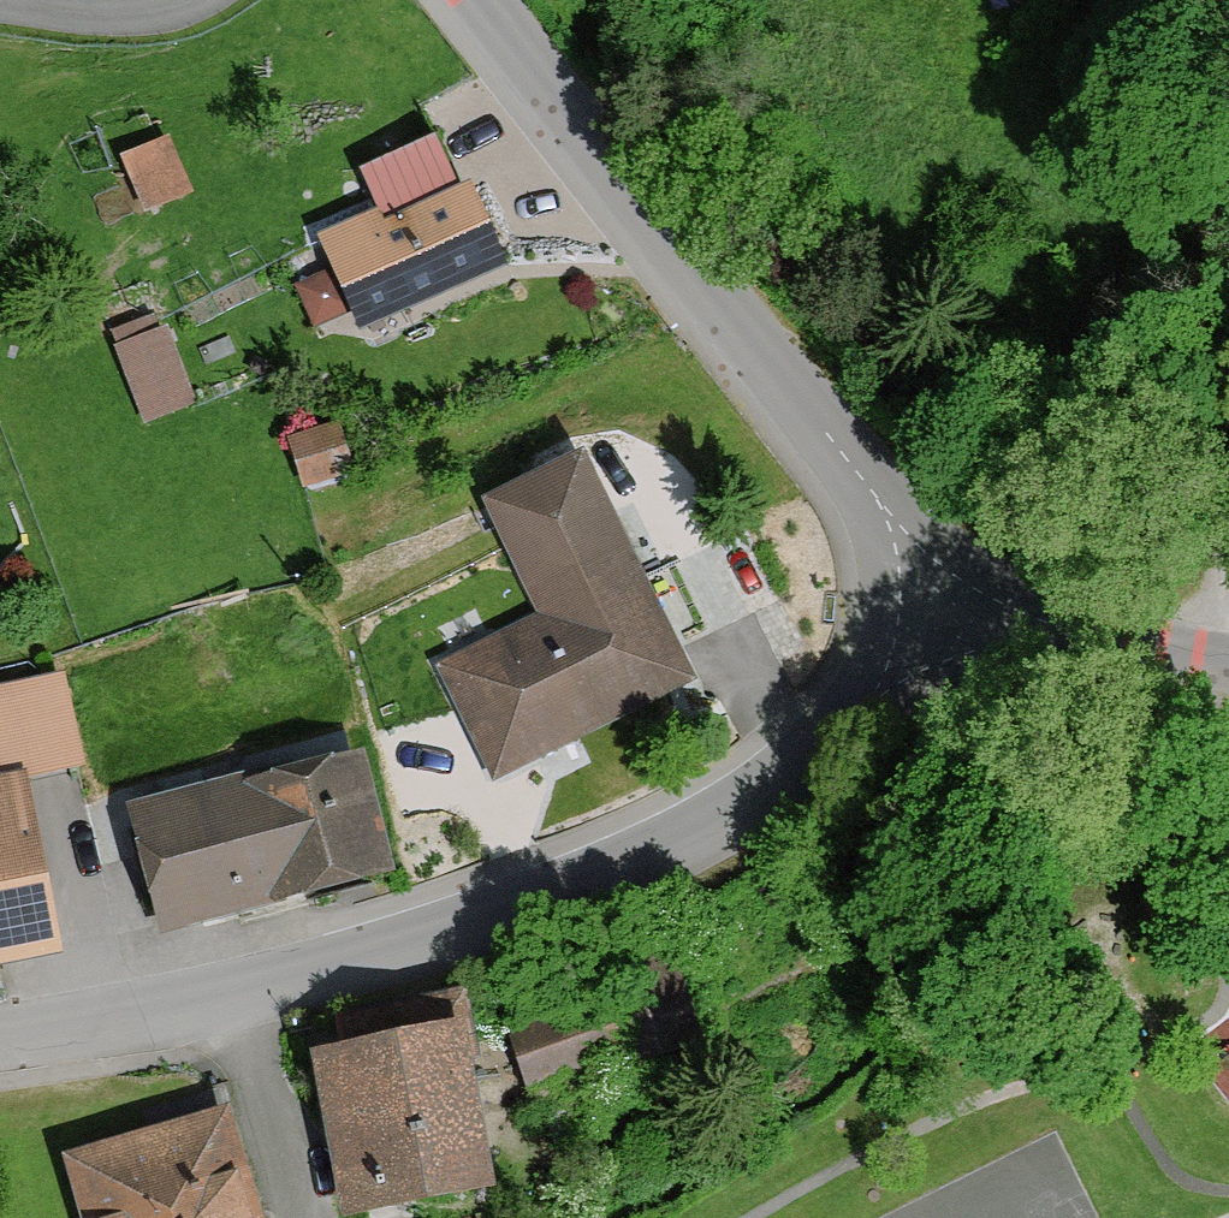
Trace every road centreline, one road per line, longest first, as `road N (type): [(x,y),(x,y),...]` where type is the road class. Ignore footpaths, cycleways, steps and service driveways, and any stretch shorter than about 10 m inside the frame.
road 1 (residential): [(0,1033),(155,1011),(374,956),(684,842),(802,767),(861,717),(952,615)]
road 2 (residential): [(474,0),(829,438),(952,615)]
road 3 (residential): [(1220,0),(1228,373)]
road 4 (residential): [(952,615),(1092,654),(1228,679)]

